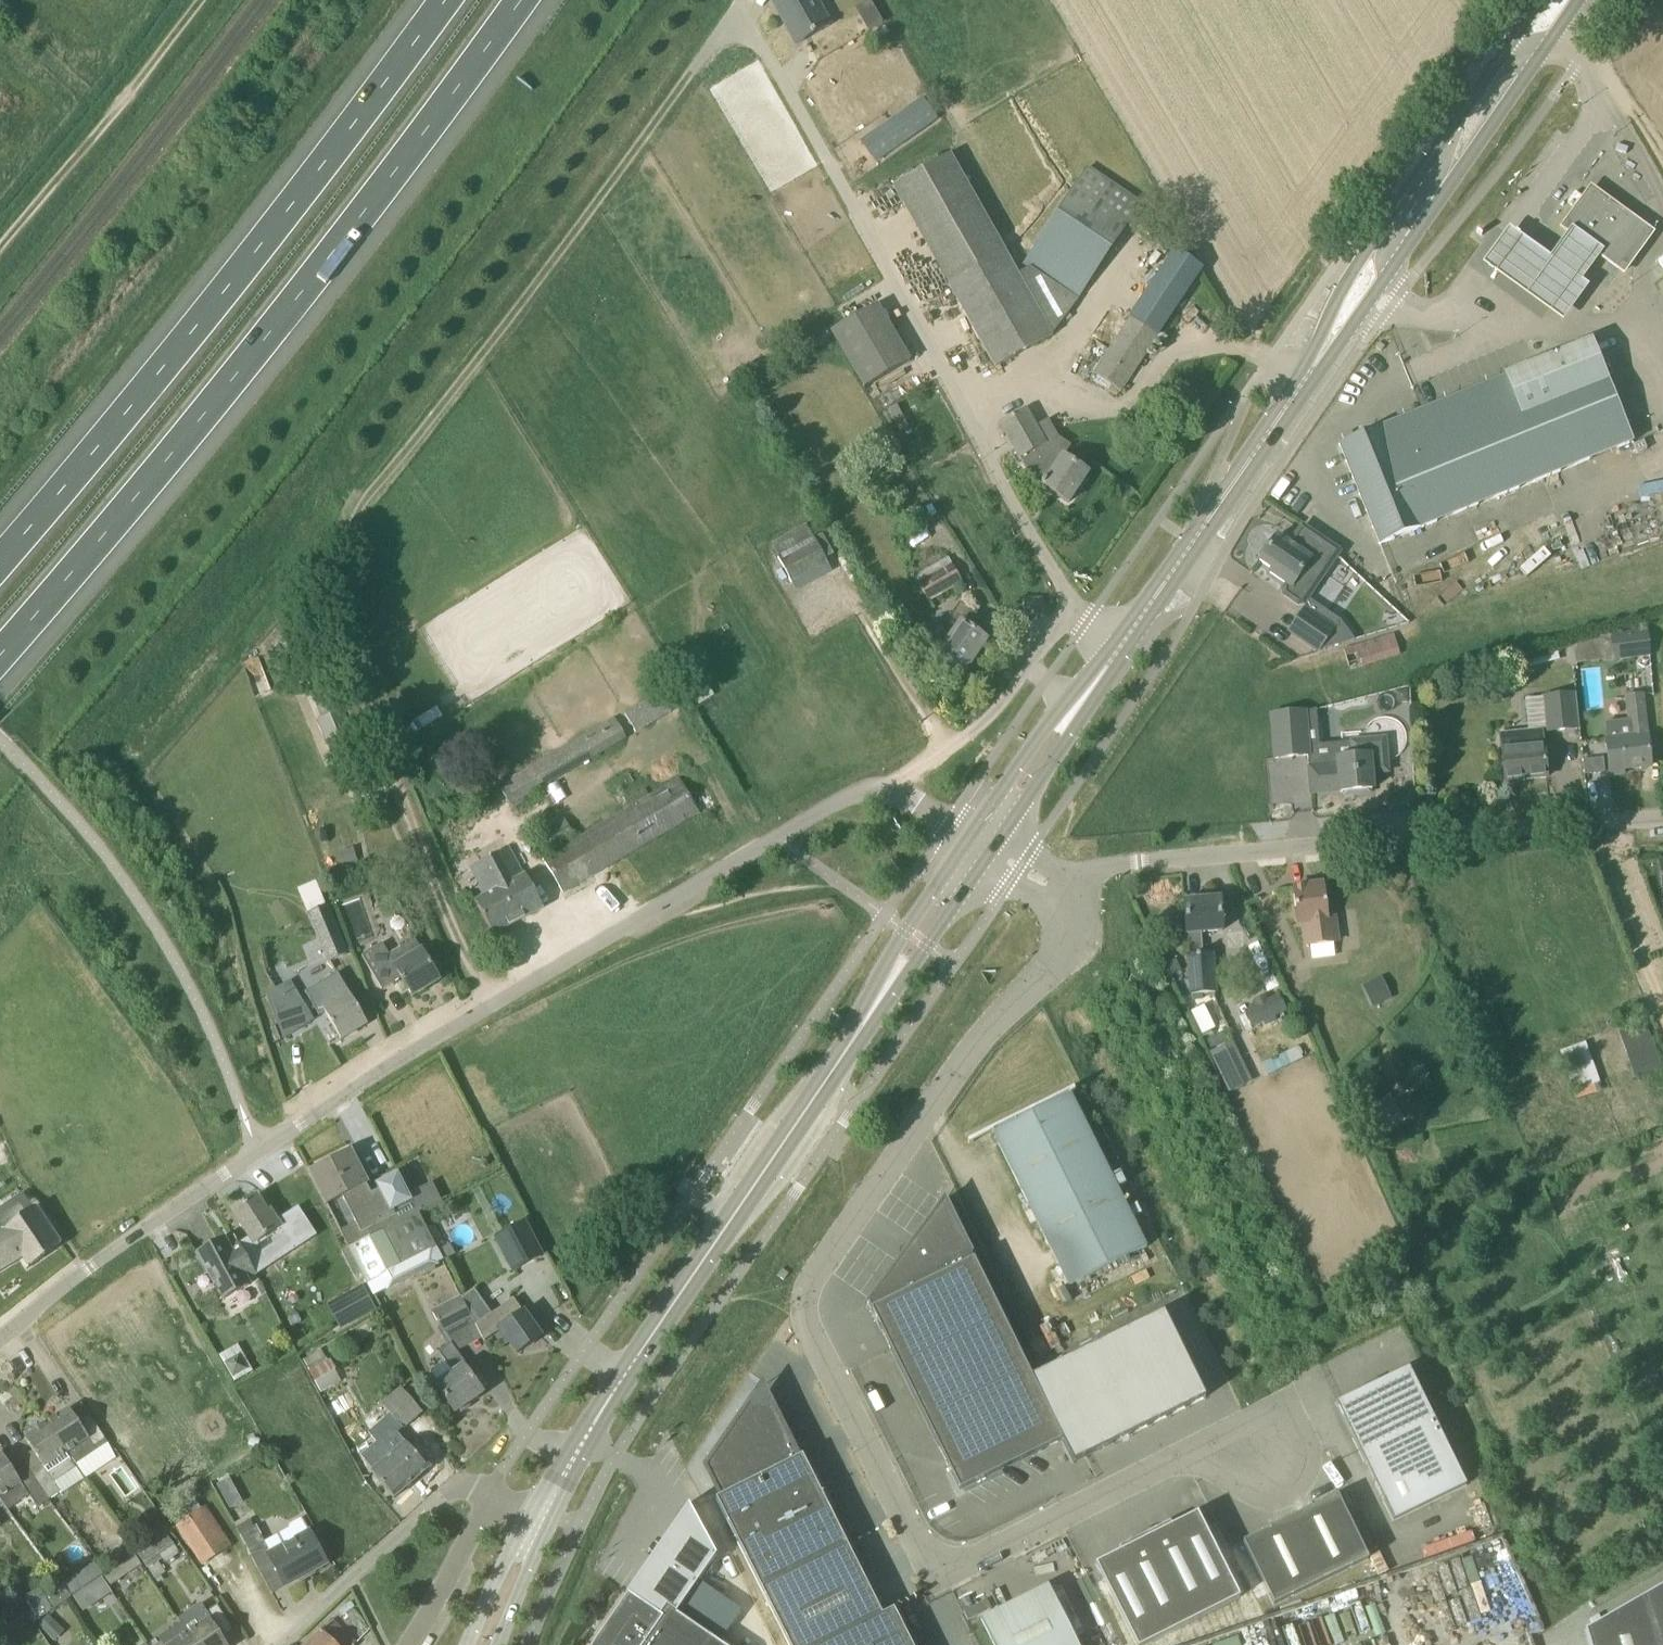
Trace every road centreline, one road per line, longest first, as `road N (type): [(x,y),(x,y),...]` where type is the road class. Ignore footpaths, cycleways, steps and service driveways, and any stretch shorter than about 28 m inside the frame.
road 1 (unclassified): [(1067,894),(1073,926),(1063,957),(1017,999),(887,1165),(804,1305),(942,1574),(1281,1425)]
road 2 (track): [(485,1003),(395,780),(356,604),(356,516),(715,39),(749,21)]
road 3 (residential): [(0,1338),(472,1010),(860,790),(888,786)]
road 4 (motorway): [(0,653),(299,297),(521,0)]
road 5 (secondary): [(1120,649),(1564,0)]
road 6 (motorway): [(443,0),(199,323),(0,560)]
road 7 (track): [(1073,612),(799,86),(749,21)]
road 8 (unclassified): [(1067,894),(1102,869),(1662,818)]
road 9 (secondary): [(540,1518),(821,1088)]
road 10 (track): [(0,241),(200,0)]
road 11 (secondary): [(821,1088),(991,851)]
road 12 (secondary): [(968,838),(904,931),(821,1088)]
road 13 (residential): [(284,1644),(439,1497),(466,1487),(490,1498)]
road 14 (residential): [(1073,612),(983,723),(888,786)]
road 15 (secondary): [(1120,649),(1045,724),(968,838)]
road 16 (secondary): [(991,851),(1120,649)]
road 17 (residential): [(490,1498),(408,1644)]
road 18 (secondary): [(482,1644),(540,1518)]

